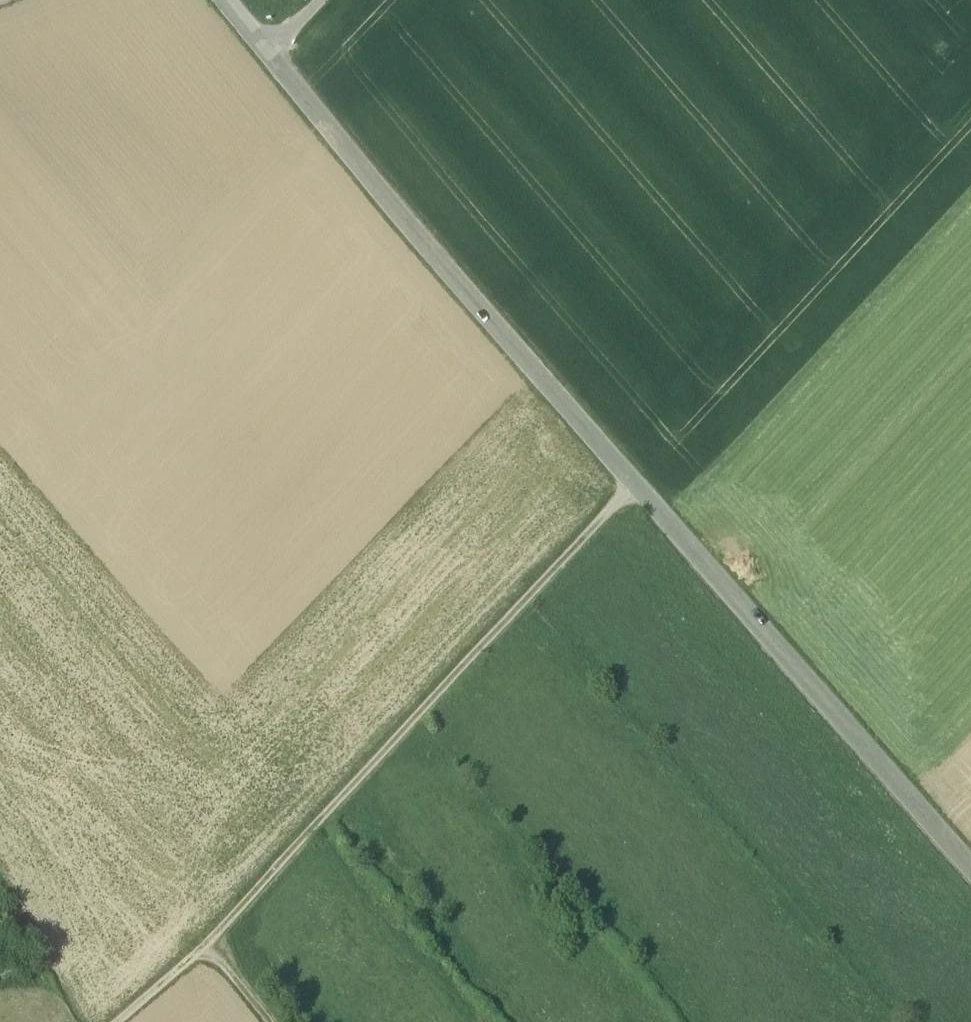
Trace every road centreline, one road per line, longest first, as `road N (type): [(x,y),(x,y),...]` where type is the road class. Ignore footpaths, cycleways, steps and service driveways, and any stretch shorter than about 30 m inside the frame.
road 1 (unclassified): [(970,867),(266,53)]
road 2 (track): [(633,483),(207,941),(110,1021)]

